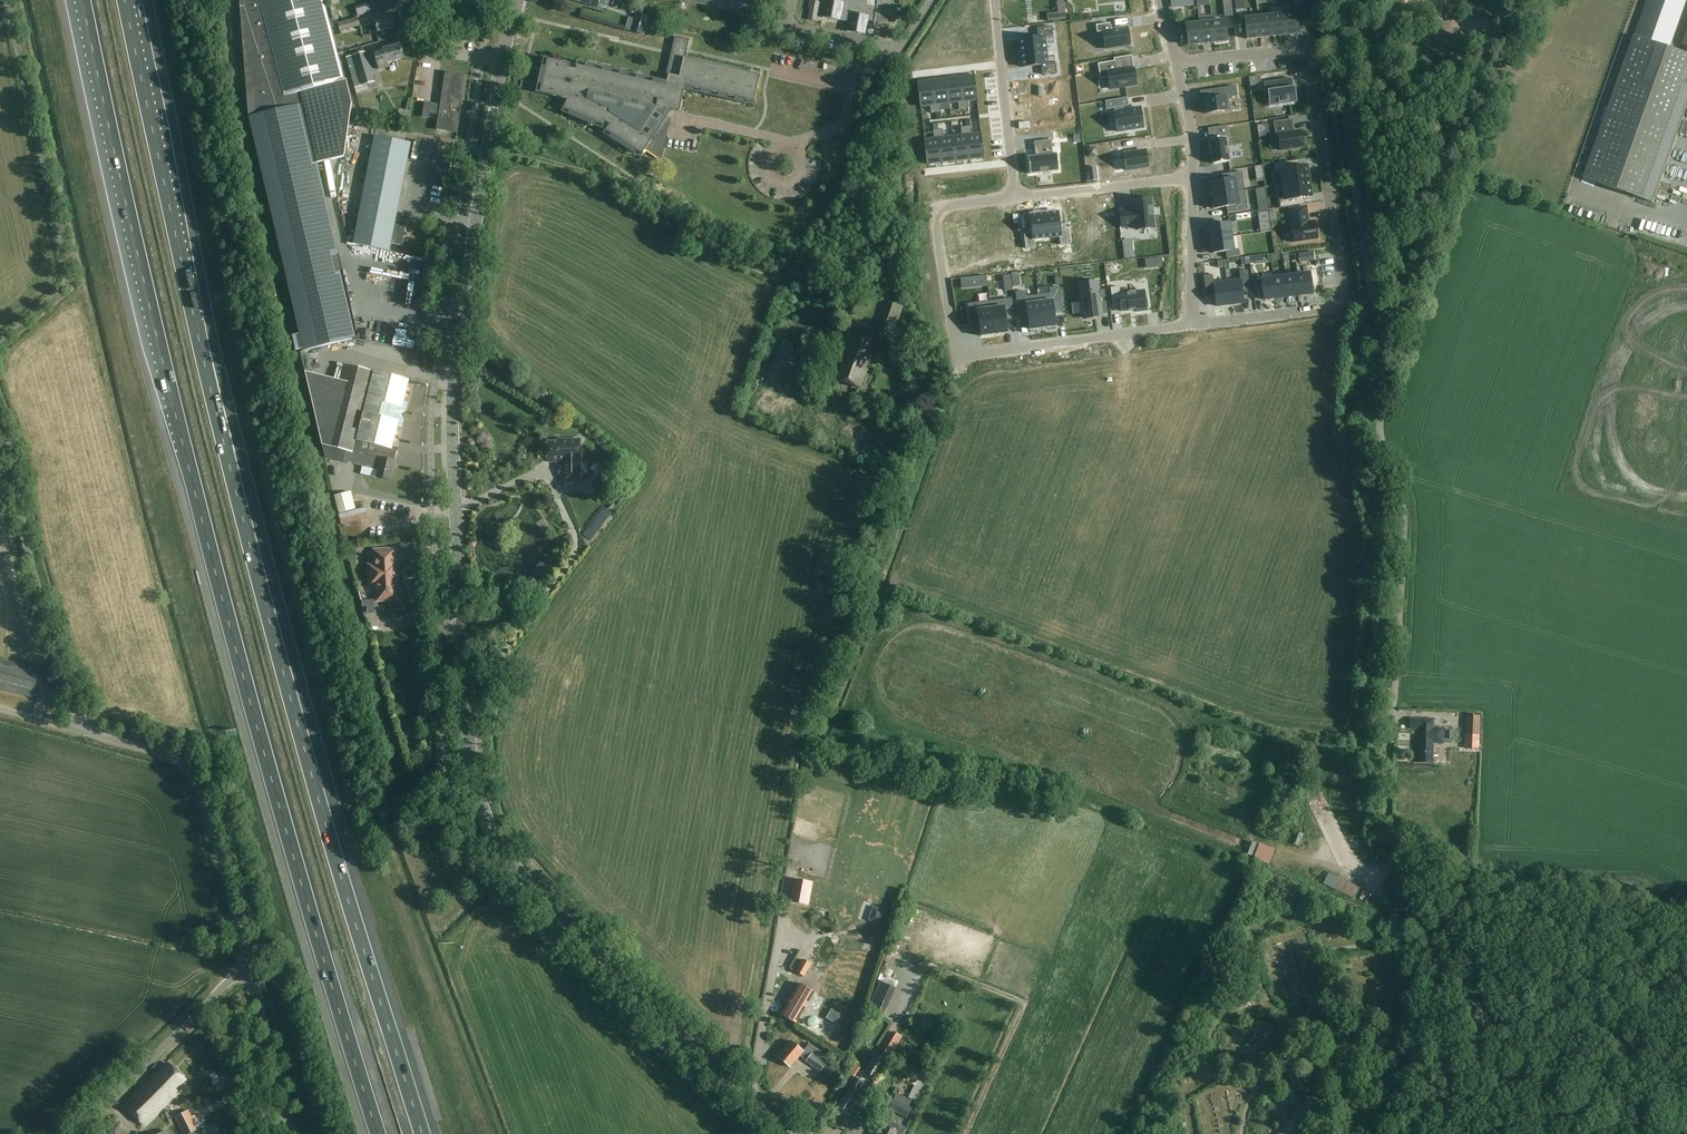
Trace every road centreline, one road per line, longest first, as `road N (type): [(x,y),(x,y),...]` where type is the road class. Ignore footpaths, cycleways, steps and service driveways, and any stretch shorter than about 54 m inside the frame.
road 1 (secondary): [(803,1133),(687,1037),(522,875),(480,798),(469,736),(453,384),(502,61)]
road 2 (motorway): [(423,1133),(241,502),(128,0)]
road 3 (motorway): [(83,0),(189,469),(378,1133)]
road 4 (residential): [(1192,326),(1345,304),(1306,58),(1286,49),(1177,61)]
road 5 (unclassified): [(1329,0),(1382,361),(1381,432),(1399,483)]
road 6 (unclassified): [(1395,698),(1390,829),(1450,918),(1458,949),(1377,1133)]
road 7 (track): [(841,292),(747,265),(594,176),(488,146)]
road 8 (unclassified): [(250,970),(190,776),(159,752),(76,729)]
road 9 (track): [(1437,1003),(1468,1093),(1490,1117),(1566,1118),(1686,1093)]
road 10 (unclassified): [(76,729),(79,709),(37,584),(0,424)]
road 11 (unclassified): [(77,1133),(228,982),(250,970)]
road 12 (residential): [(957,356),(1192,326)]
road 13 (track): [(966,1133),(1023,1011),(1021,1003),(939,971)]
road 14 (residential): [(957,356),(935,217),(944,205),(1016,198)]
road 15 (residential): [(994,0),(1016,198)]
road 16 (residential): [(932,0),(897,46),(786,25),(792,0)]
road 17 (residential): [(1016,198),(1192,178)]
road 18 (unclassified): [(298,1133),(250,970)]
road 19 (residential): [(1192,178),(1192,326)]
road 20 (residential): [(502,61),(425,45),(403,0)]

